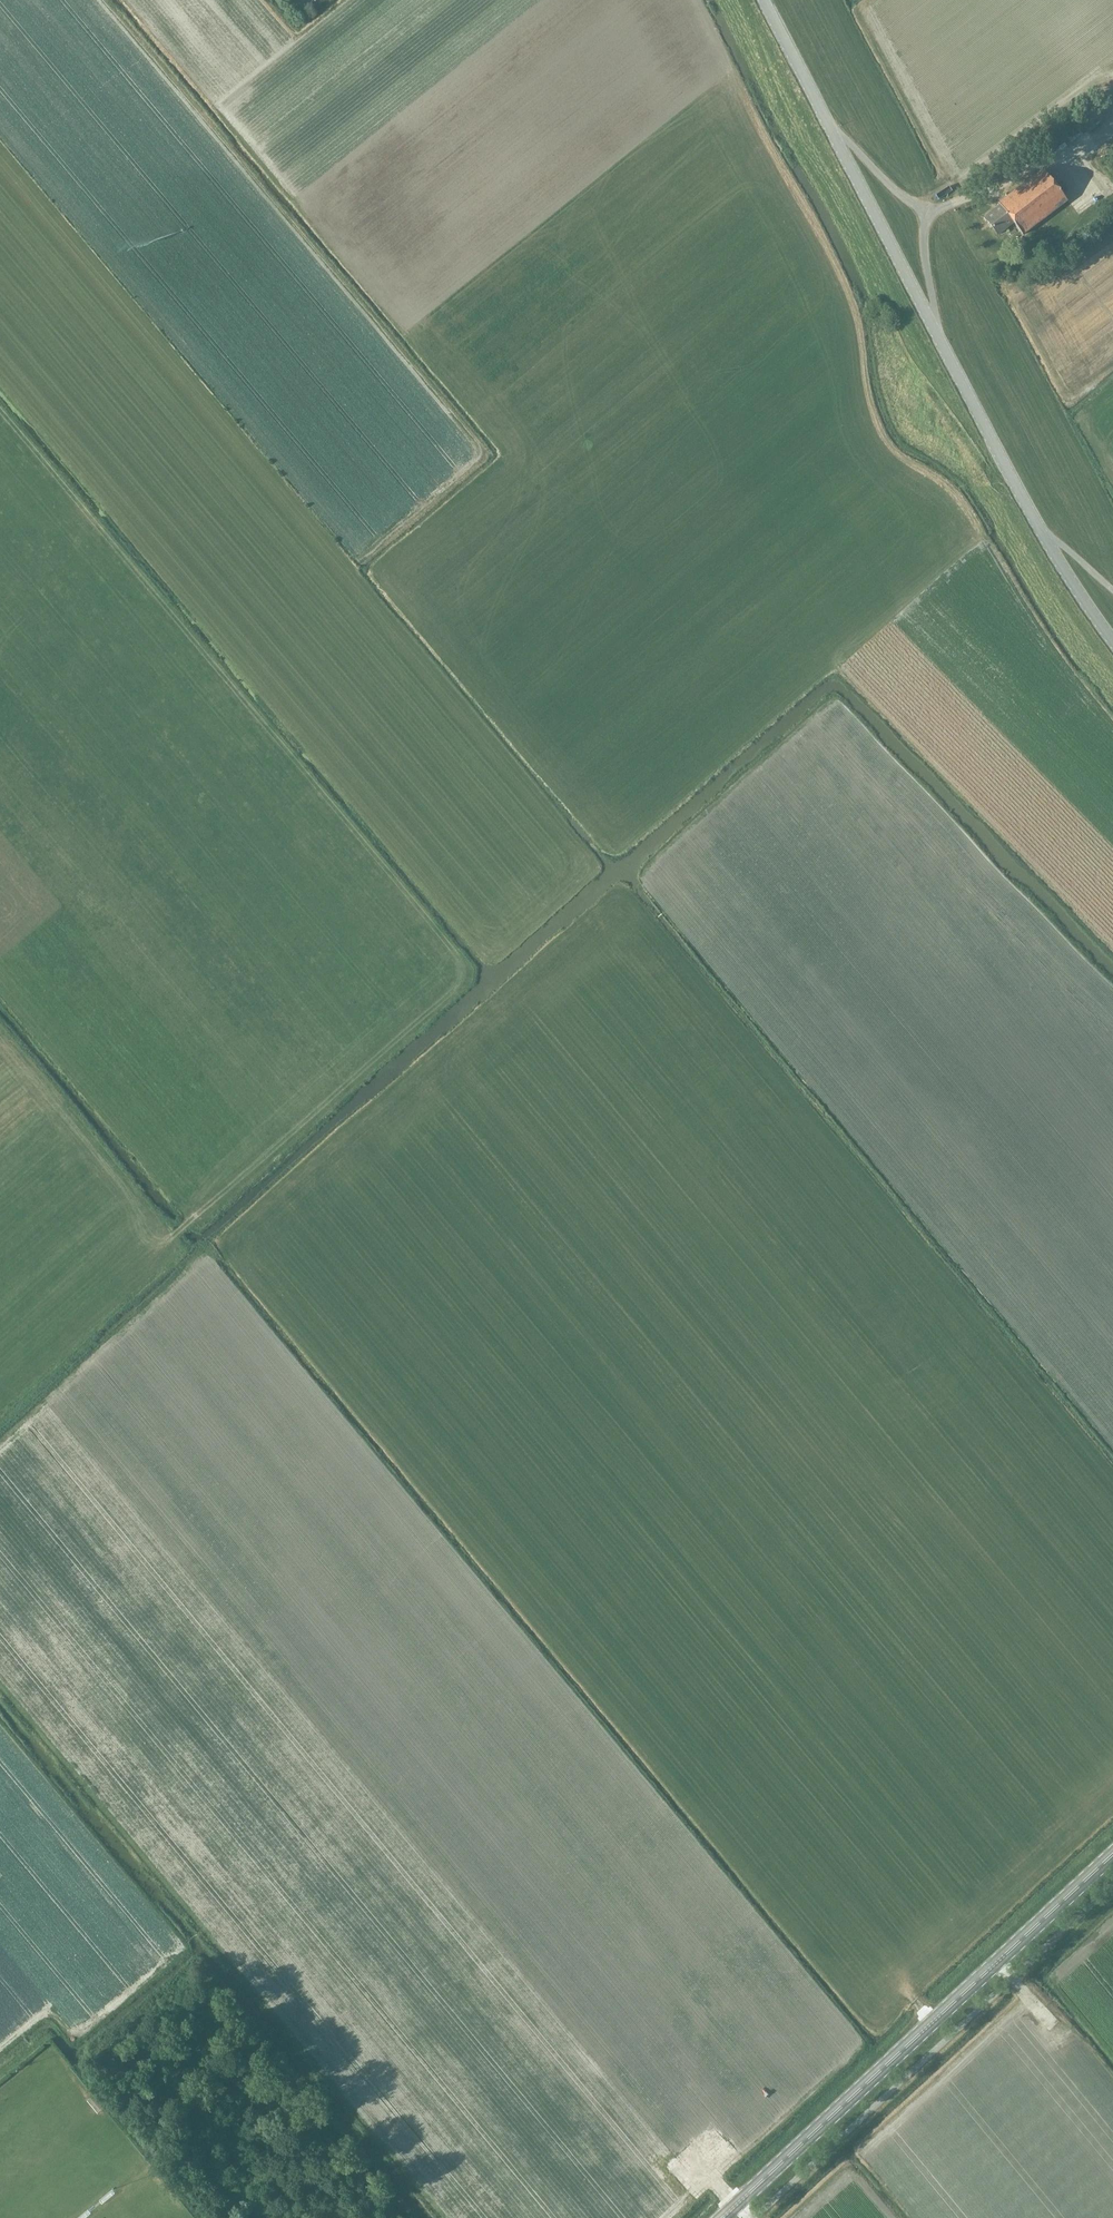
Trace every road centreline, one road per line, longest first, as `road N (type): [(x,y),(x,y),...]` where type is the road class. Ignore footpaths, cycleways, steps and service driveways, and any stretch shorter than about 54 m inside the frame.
road 1 (tertiary): [(764,0),(1041,530),(1112,642)]
road 2 (tertiary): [(724,2217),(1112,1855)]

